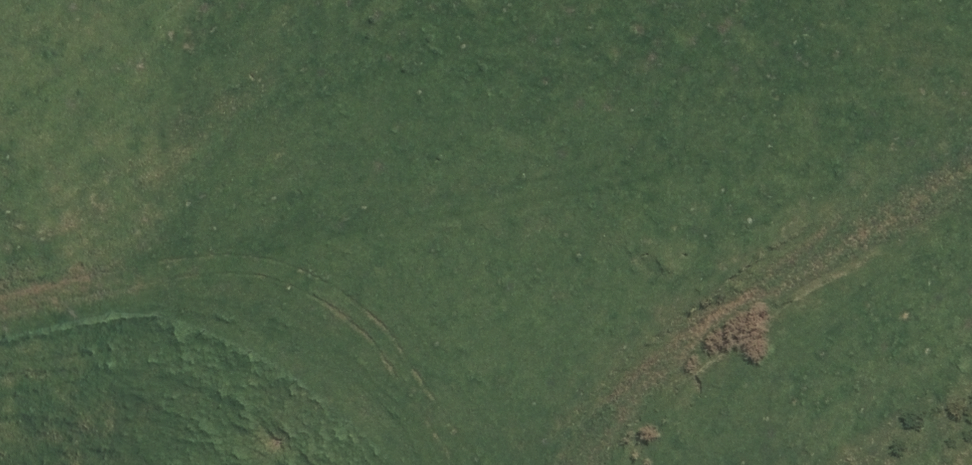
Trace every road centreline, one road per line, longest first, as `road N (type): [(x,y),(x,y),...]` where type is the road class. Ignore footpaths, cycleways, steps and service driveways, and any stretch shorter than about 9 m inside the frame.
road 1 (track): [(846,157),(310,250),(0,313)]
road 2 (track): [(63,301),(181,307),(277,335),(376,382),(444,464)]
road 3 (track): [(594,464),(661,355),(765,234),(846,157)]
road 4 (track): [(846,157),(804,0)]
road 5 (track): [(846,157),(971,136)]

